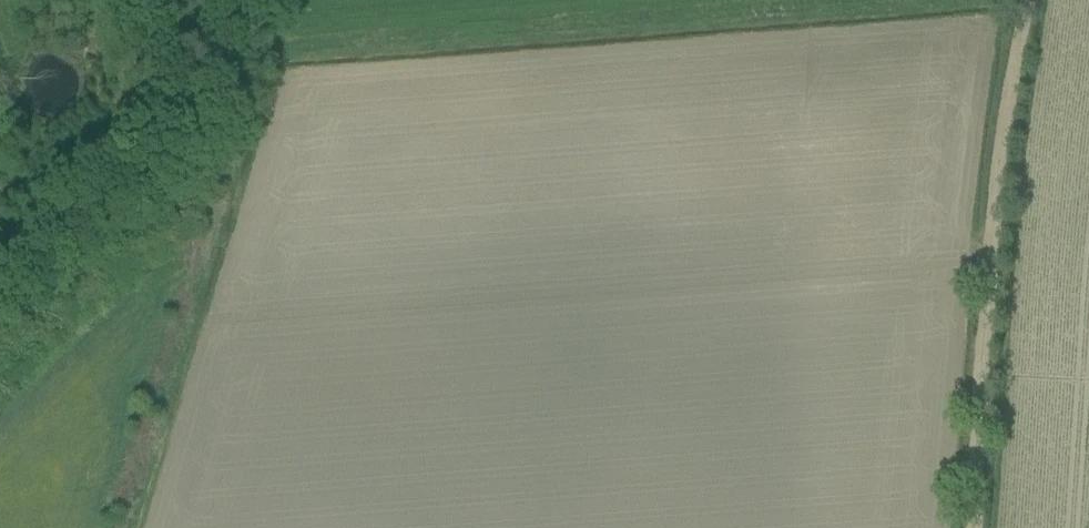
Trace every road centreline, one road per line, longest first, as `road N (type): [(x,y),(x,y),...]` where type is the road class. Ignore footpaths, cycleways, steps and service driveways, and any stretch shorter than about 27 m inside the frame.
road 1 (track): [(1028,0),(996,213),(971,527)]

